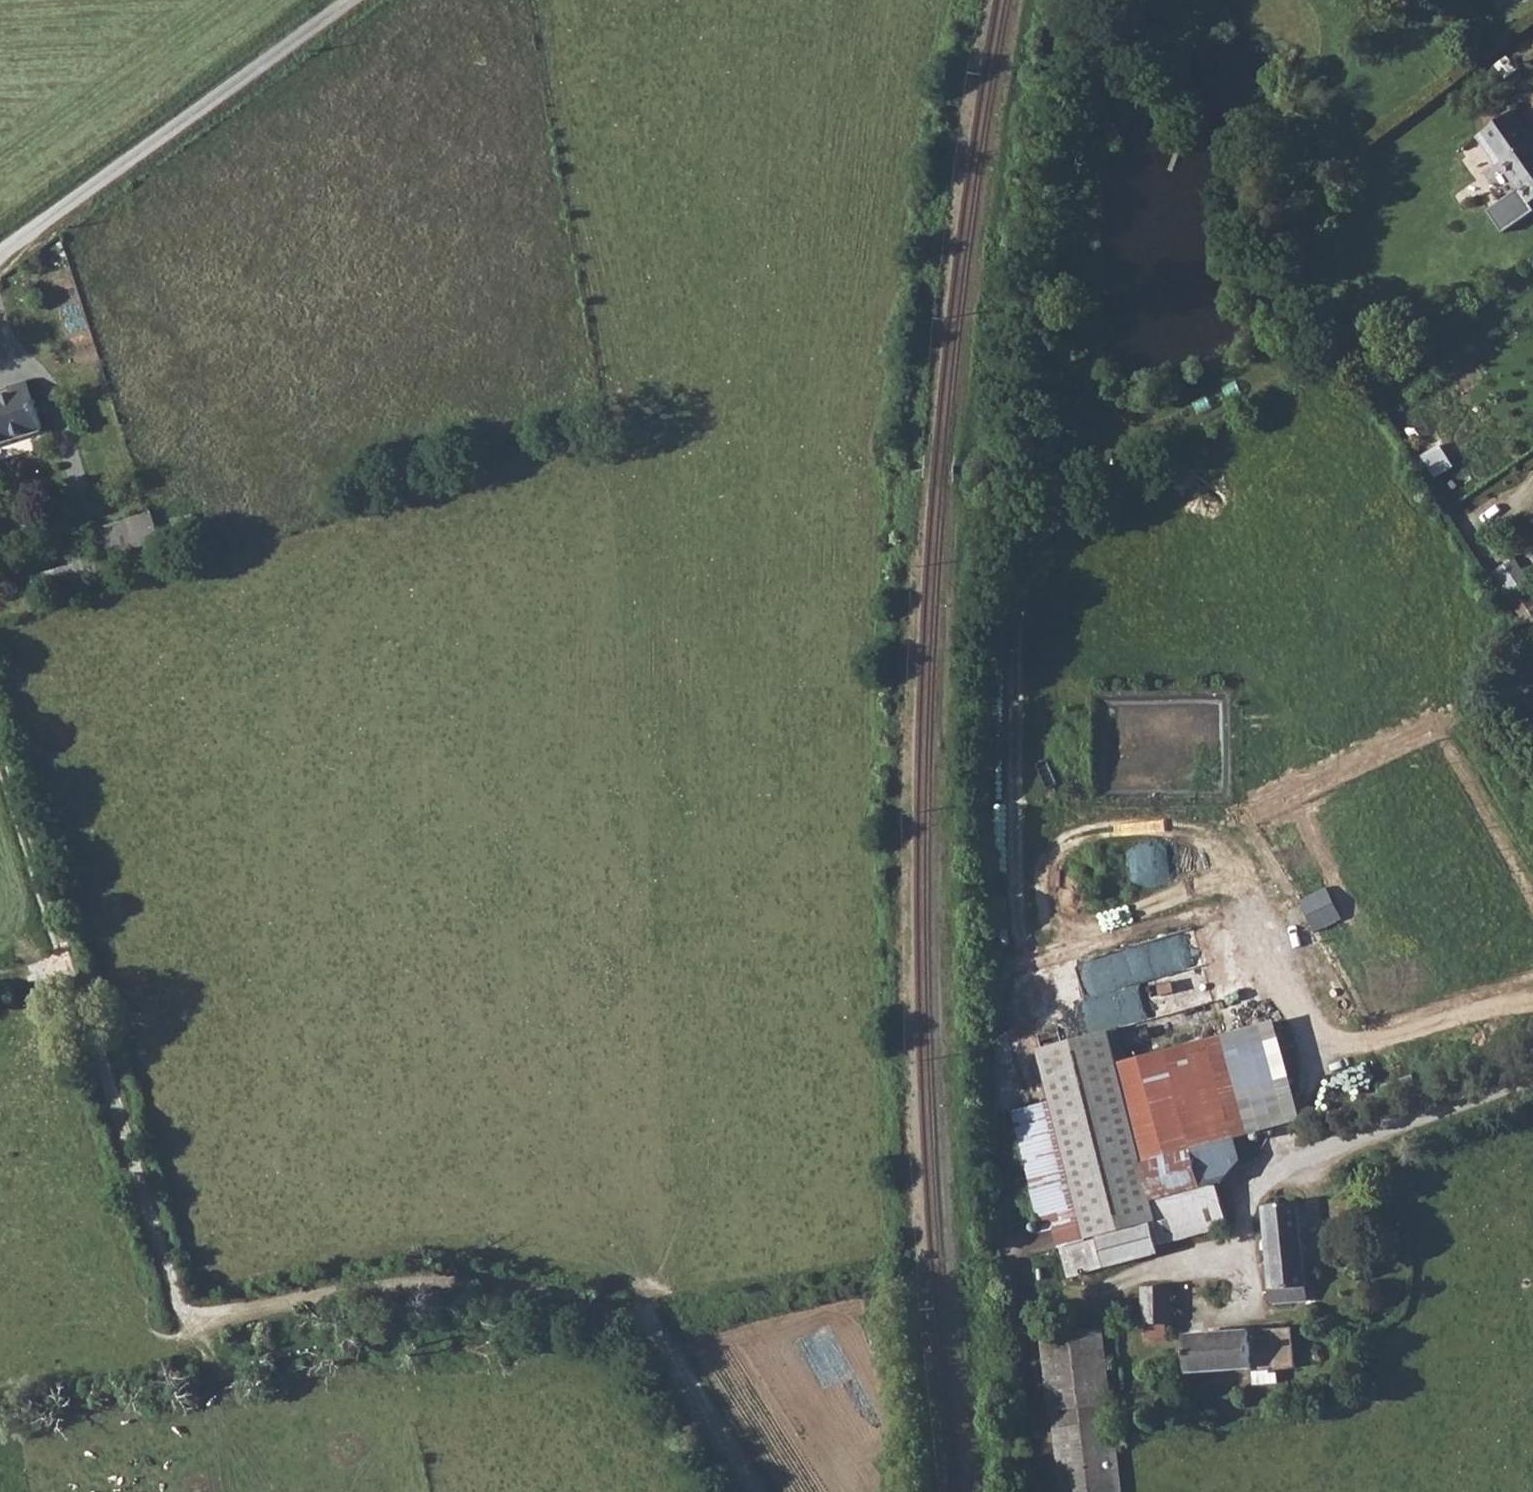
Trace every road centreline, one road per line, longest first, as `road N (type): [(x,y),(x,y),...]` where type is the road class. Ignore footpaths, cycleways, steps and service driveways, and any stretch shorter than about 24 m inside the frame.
road 1 (track): [(0,763),(170,1302),(192,1315),(366,1273),(448,1279),(609,1313),(685,1393),(749,1491)]
road 2 (track): [(1087,0),(1033,295),(1015,531)]
road 3 (unclassified): [(0,251),(347,0)]
road 4 (unclassified): [(1532,1106),(1264,1202)]
road 5 (track): [(1041,1491),(1016,1240)]

